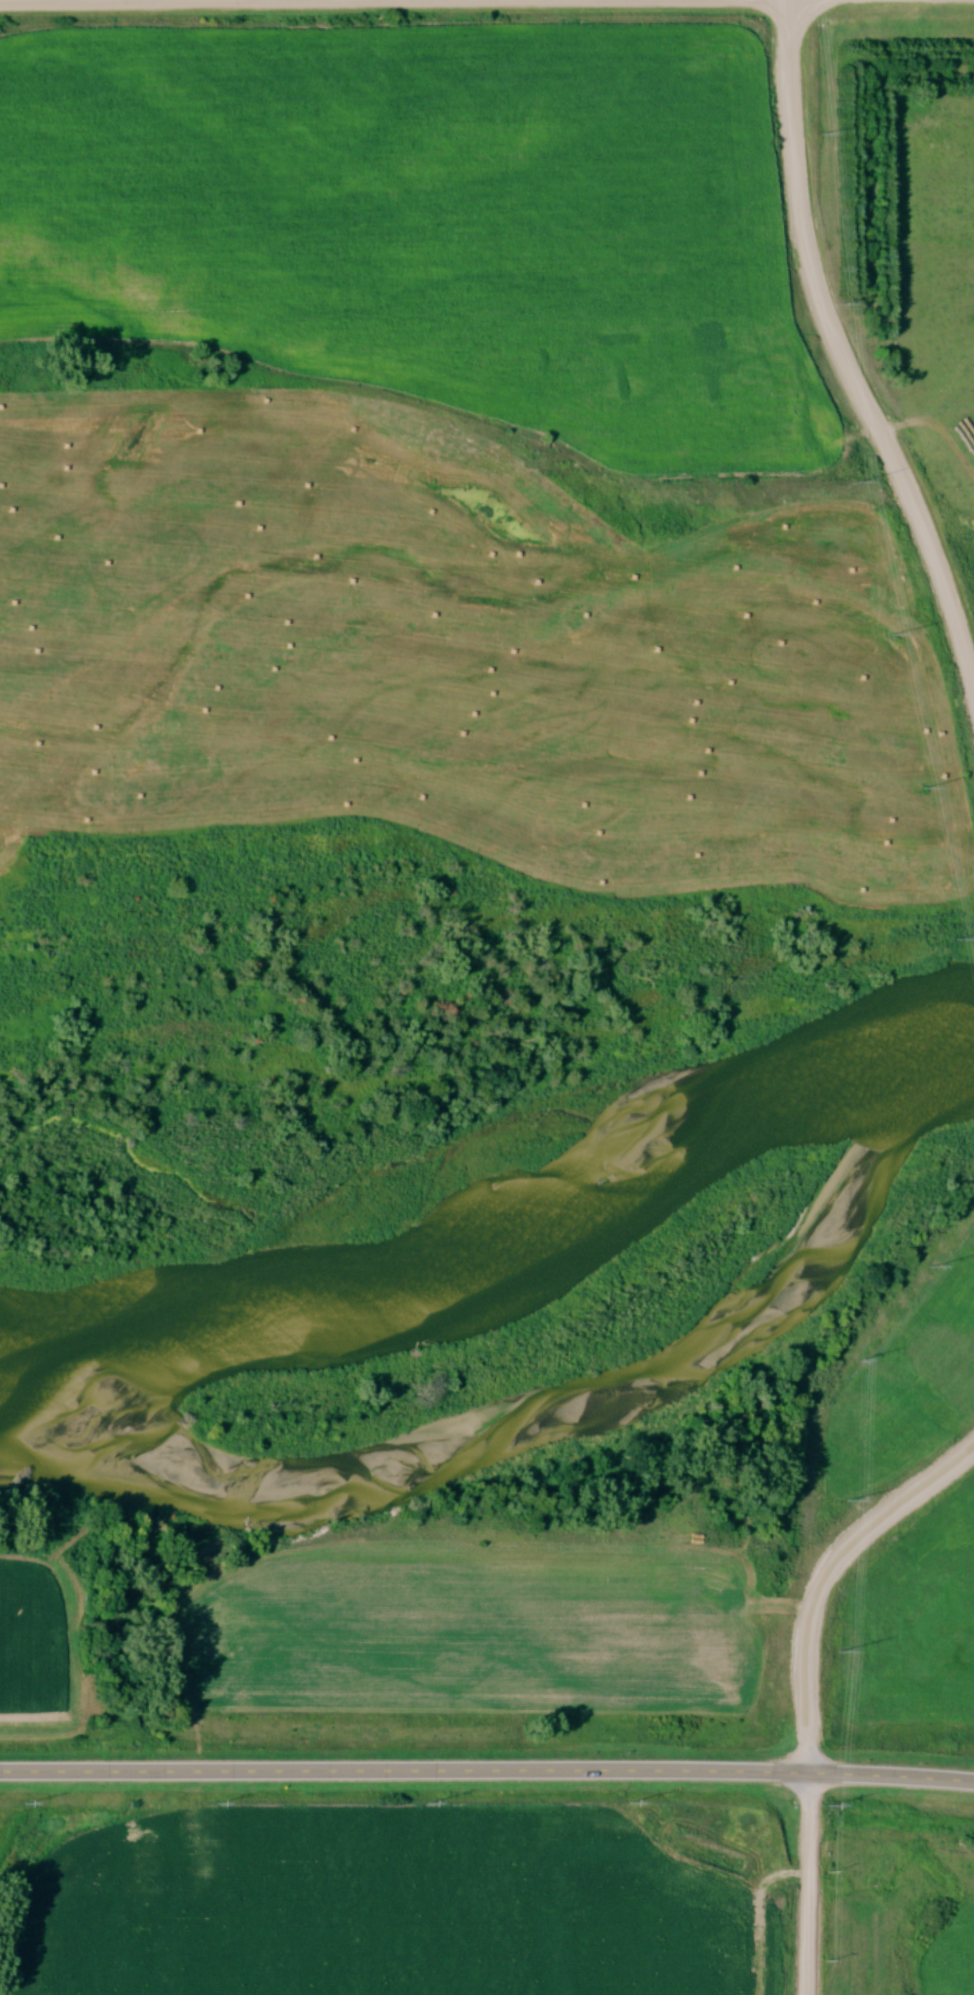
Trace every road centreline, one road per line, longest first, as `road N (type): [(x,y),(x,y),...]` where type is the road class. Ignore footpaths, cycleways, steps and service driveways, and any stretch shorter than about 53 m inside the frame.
road 1 (secondary): [(0,1771),(814,1771),(973,1779)]
road 2 (tertiary): [(973,683),(912,491),(855,383),(827,307),(805,213),(789,0)]
road 3 (tertiary): [(814,1771),(816,1597),(905,1498),(973,1450)]
road 4 (residential): [(810,1994),(814,1771)]
road 5 (residential): [(199,0),(0,1)]

